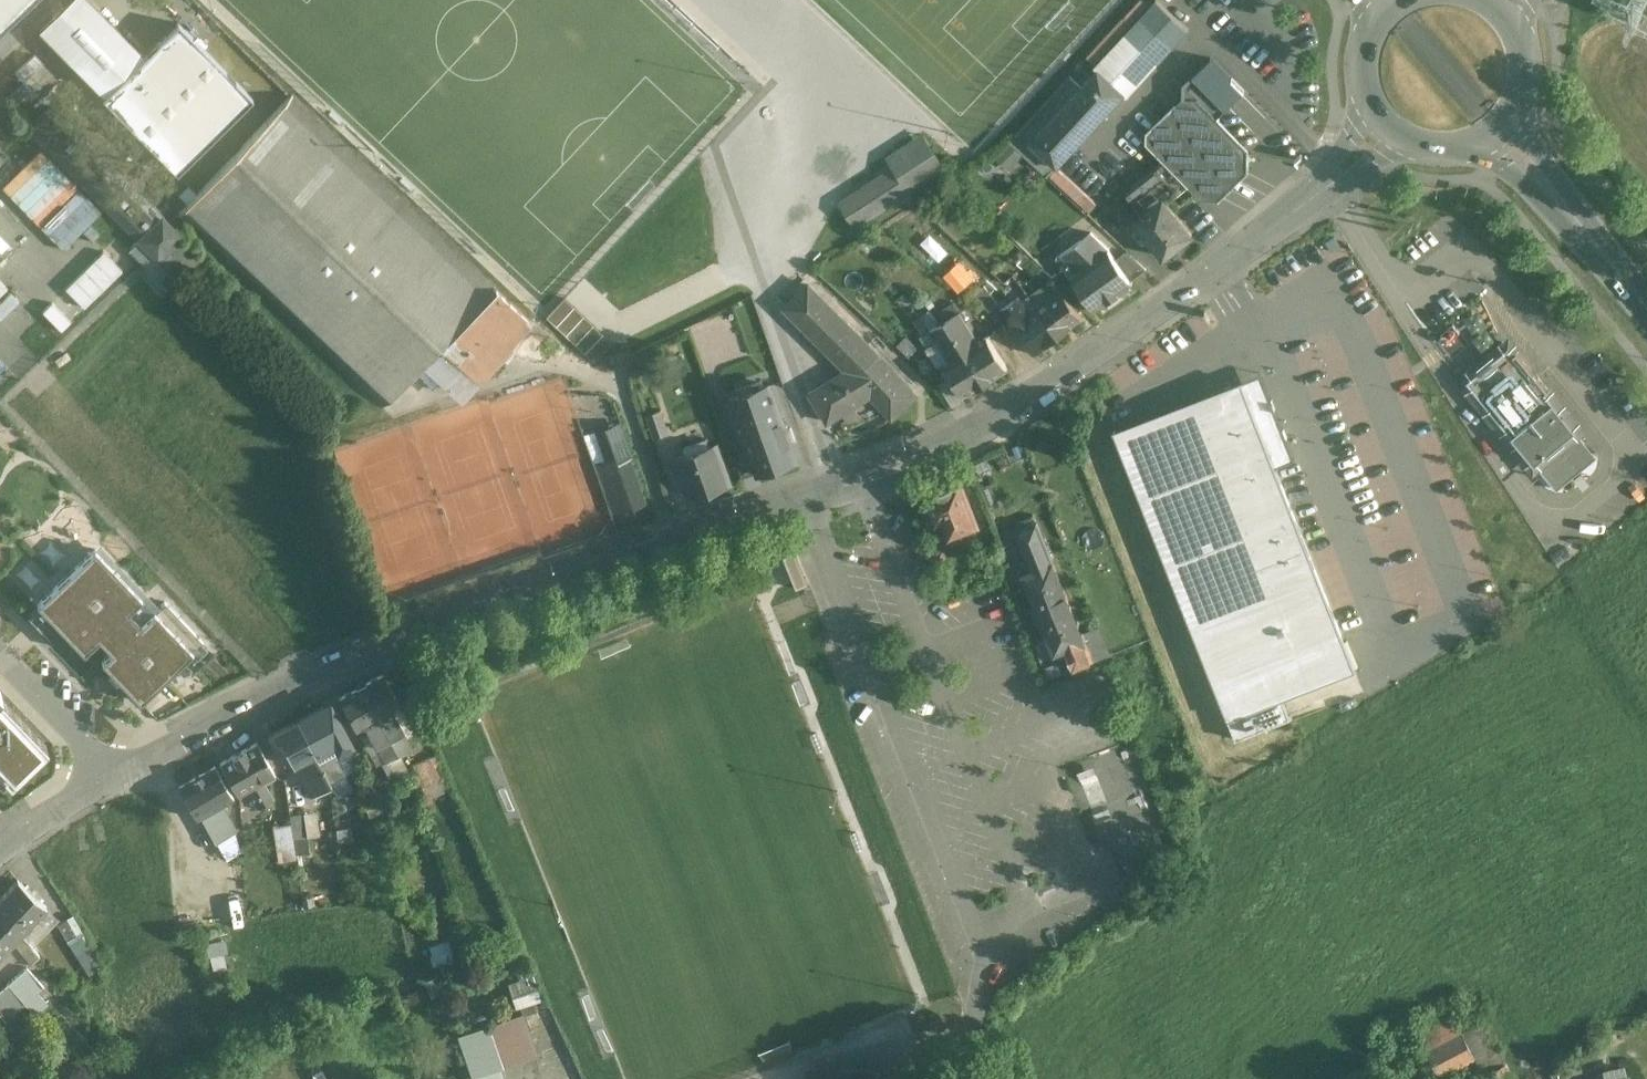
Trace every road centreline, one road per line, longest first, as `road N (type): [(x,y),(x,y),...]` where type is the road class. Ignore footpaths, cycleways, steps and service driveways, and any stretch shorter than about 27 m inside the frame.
road 1 (residential): [(127,769),(410,626),(808,489),(994,404),(1226,261),(1385,124)]
road 2 (primary): [(1498,132),(1646,303)]
road 3 (residential): [(127,769),(0,637)]
road 4 (residential): [(0,847),(127,769)]
road 5 (primary): [(1498,132),(1527,84),(1519,29),(1502,6)]
road 6 (primary): [(1390,6),(1364,51),(1371,103),(1385,124)]
road 7 (primary): [(1385,124),(1405,140),(1452,150),(1498,132)]

